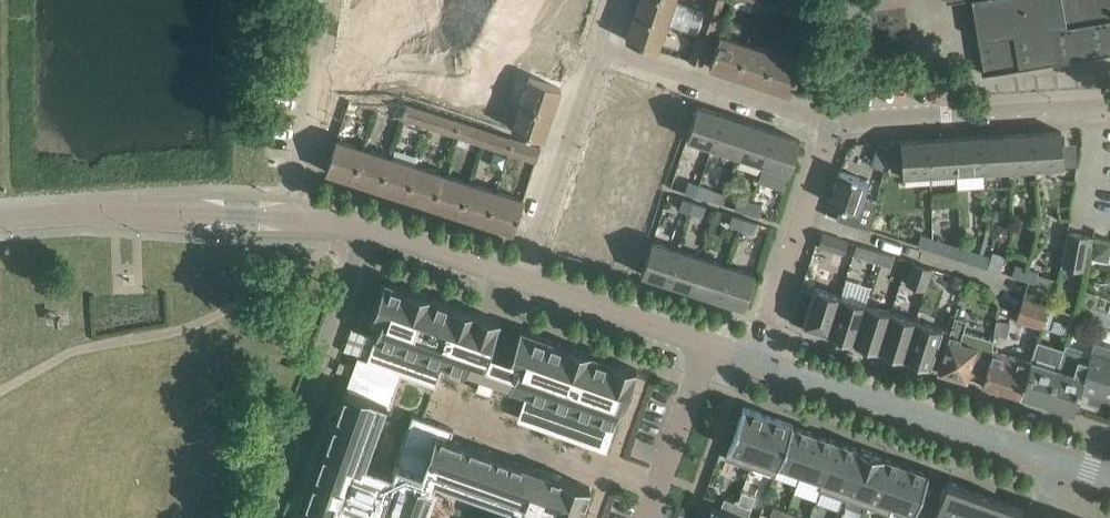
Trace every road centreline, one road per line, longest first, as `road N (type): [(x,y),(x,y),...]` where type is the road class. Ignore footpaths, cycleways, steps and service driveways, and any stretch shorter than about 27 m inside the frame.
road 1 (unclassified): [(1058,460),(756,358)]
road 2 (residential): [(365,225),(263,517)]
road 3 (unclassified): [(0,236),(104,211),(296,217)]
road 4 (unclassified): [(1109,107),(835,124)]
road 5 (unclassified): [(602,47),(524,282)]
road 6 (unclassified): [(756,358),(835,124)]
road 7 (residential): [(835,124),(602,47)]
road 8 (unclassified): [(296,217),(316,56),(333,0)]
road 9 (unclassified): [(709,346),(524,282)]
road 10 (unclassified): [(709,346),(647,517)]
road 11 (unclassified): [(524,282),(365,225)]

